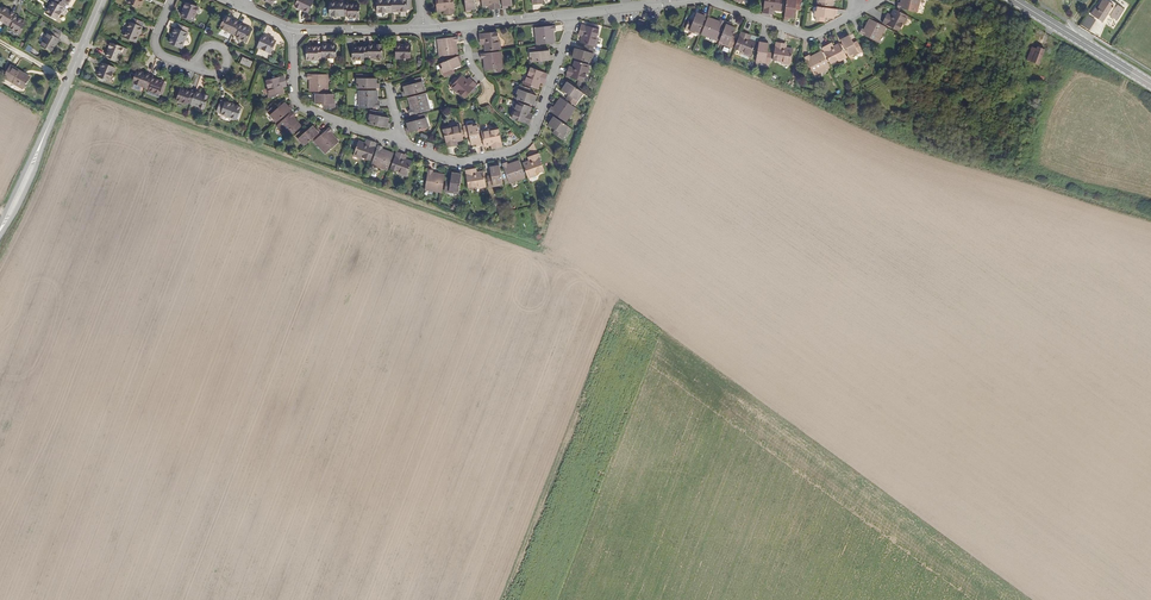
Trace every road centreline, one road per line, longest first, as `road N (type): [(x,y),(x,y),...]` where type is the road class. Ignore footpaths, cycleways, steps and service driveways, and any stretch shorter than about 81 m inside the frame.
road 1 (residential): [(402,143),(463,163),(528,143),(575,14)]
road 2 (residential): [(294,29),(300,101),(402,143)]
road 3 (secondary): [(1015,0),(1150,85)]
road 4 (residential): [(856,11),(812,35),(712,0)]
road 5 (residential): [(424,29),(294,29)]
road 6 (secondary): [(103,0),(52,119)]
road 7 (secondary): [(0,234),(52,119)]

